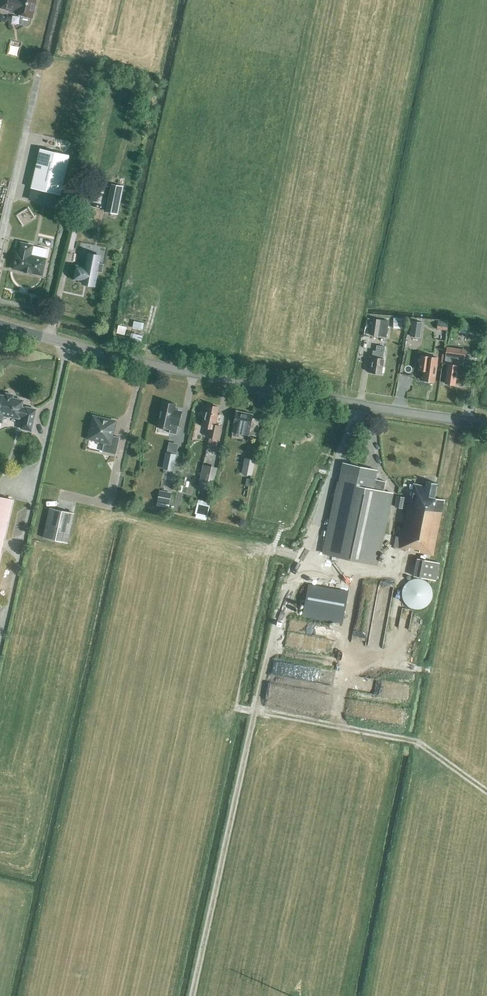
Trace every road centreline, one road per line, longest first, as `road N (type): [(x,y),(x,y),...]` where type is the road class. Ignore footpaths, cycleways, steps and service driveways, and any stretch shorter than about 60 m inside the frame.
road 1 (tertiary): [(486,423),(307,396),(0,324)]

